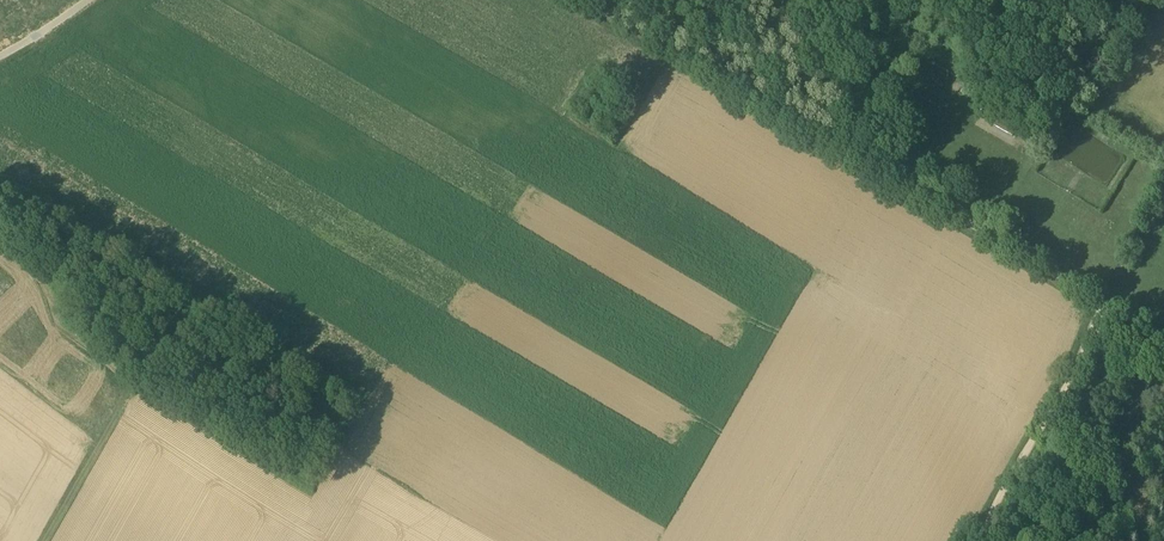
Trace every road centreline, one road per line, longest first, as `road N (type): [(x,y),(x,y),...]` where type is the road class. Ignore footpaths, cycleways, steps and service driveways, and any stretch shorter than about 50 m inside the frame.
road 1 (unclassified): [(1163,336),(604,0)]
road 2 (track): [(979,540),(1109,305)]
road 3 (track): [(135,392),(48,540)]

